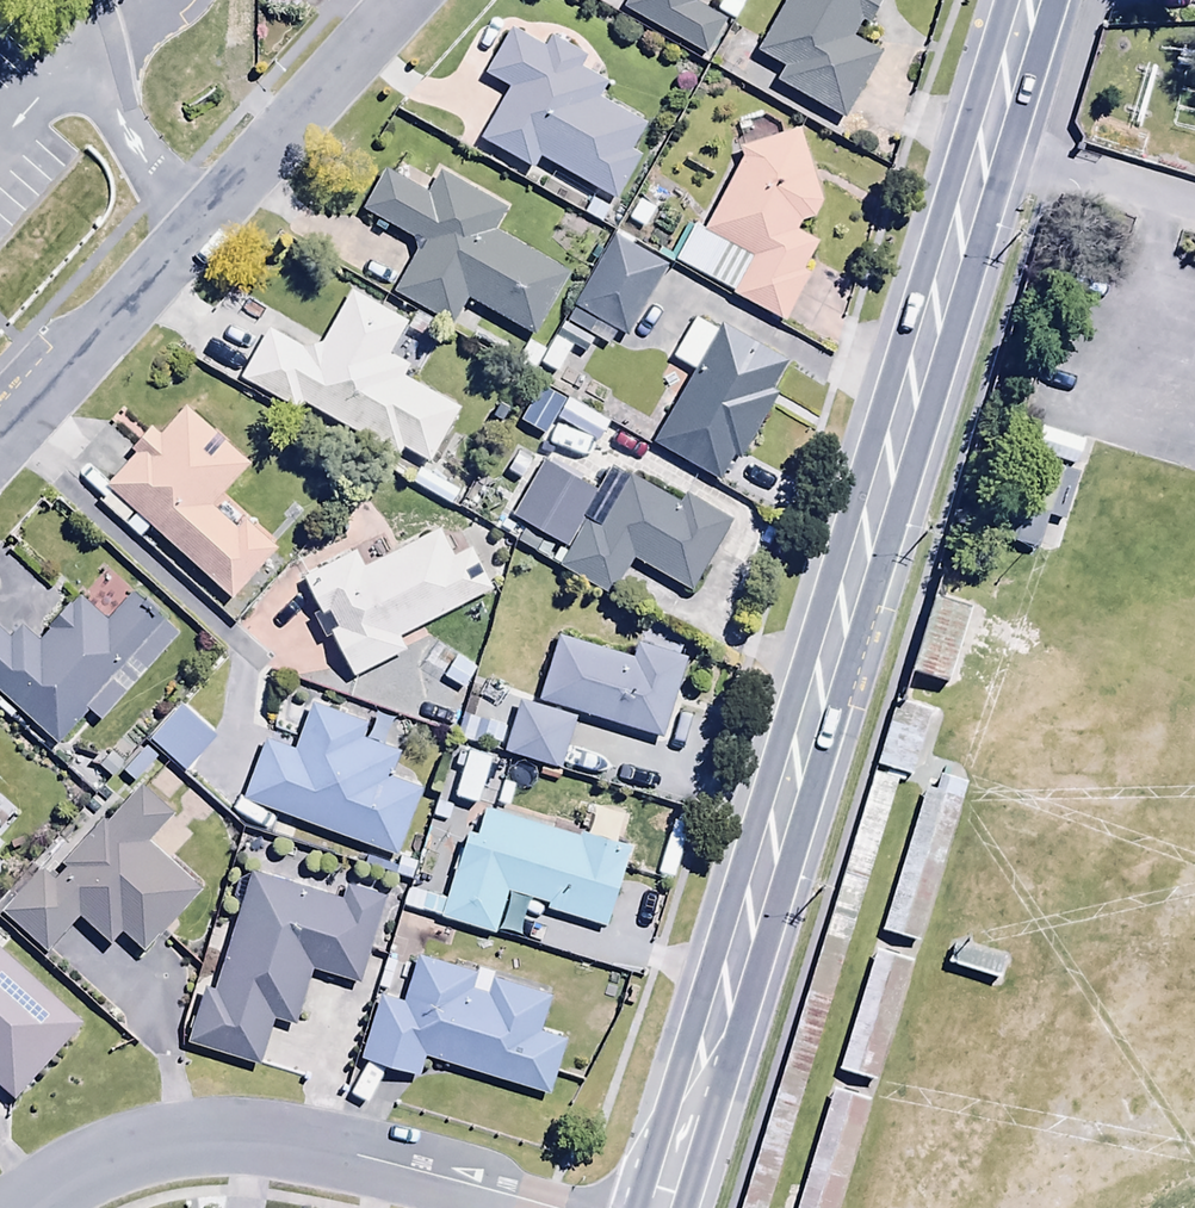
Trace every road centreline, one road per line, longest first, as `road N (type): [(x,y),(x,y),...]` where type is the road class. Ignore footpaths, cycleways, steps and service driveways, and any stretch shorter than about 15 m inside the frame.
road 1 (secondary): [(992,0),(659,1207)]
road 2 (residential): [(0,446),(407,0)]
road 3 (residential): [(33,1207),(119,1160),(185,1145),(259,1145),(352,1162),(524,1207)]

